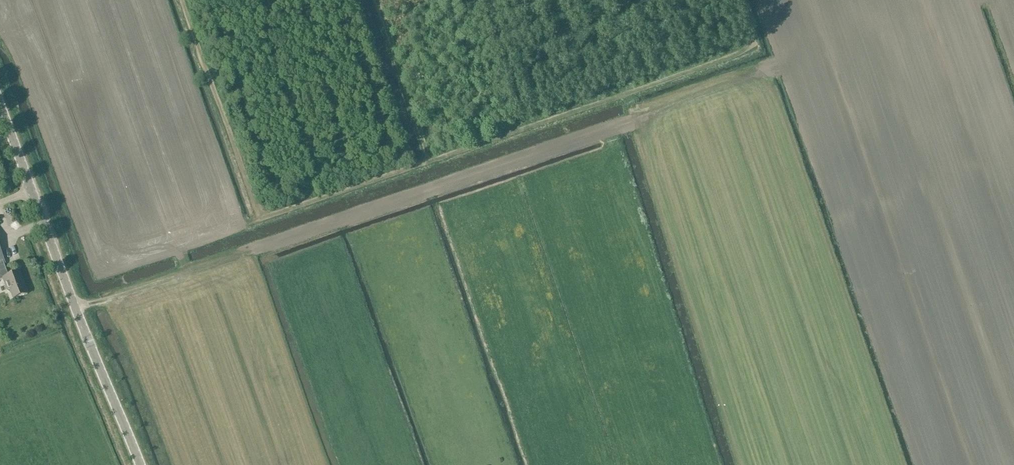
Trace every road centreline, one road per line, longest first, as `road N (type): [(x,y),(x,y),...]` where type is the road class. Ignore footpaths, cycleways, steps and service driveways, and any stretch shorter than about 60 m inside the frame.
road 1 (unclassified): [(0,107),(137,464)]

